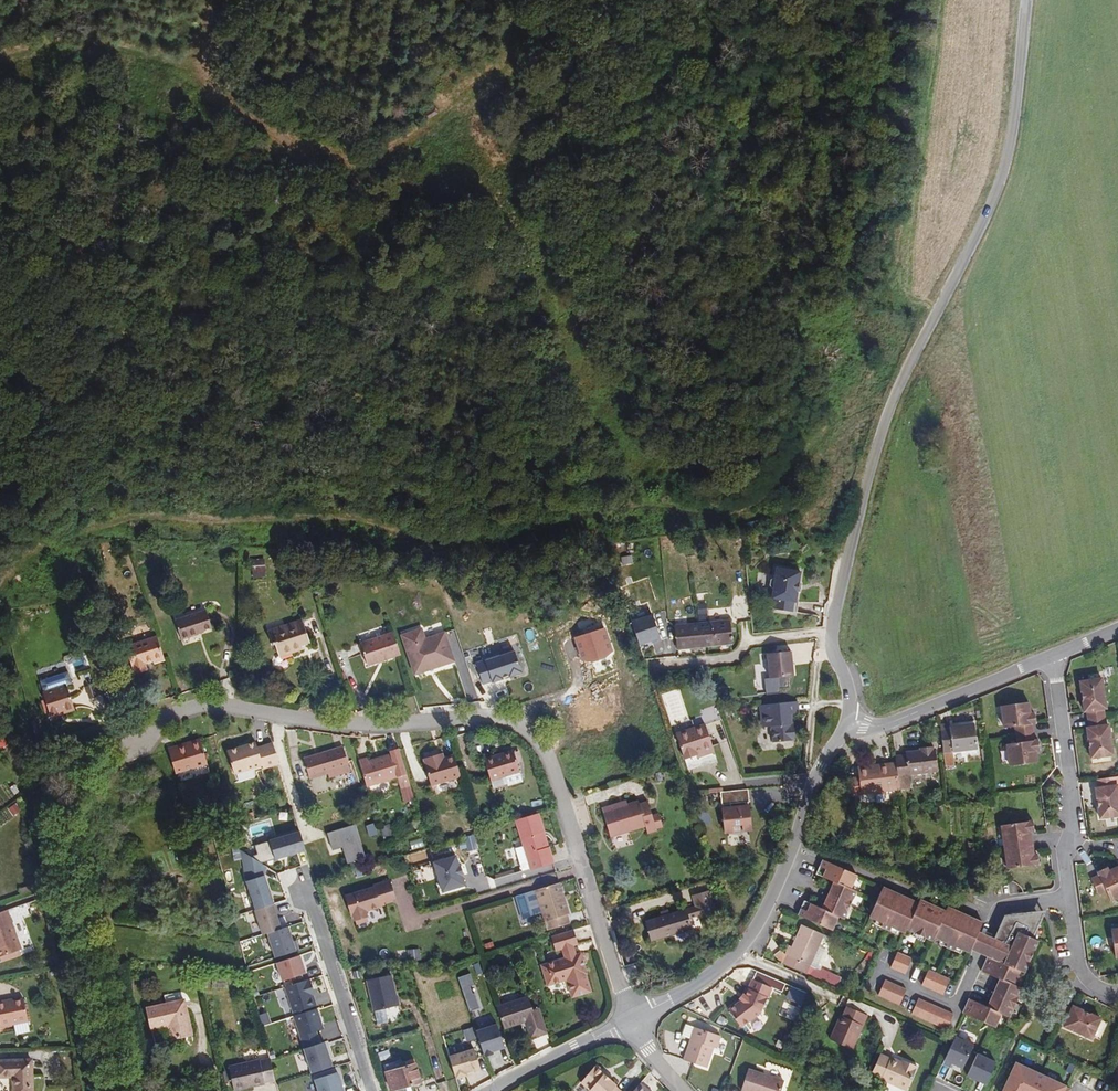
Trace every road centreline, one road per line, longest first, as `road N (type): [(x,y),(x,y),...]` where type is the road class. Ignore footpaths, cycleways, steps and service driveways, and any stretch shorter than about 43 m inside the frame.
road 1 (track): [(850,542),(772,503),(737,515),(657,505),(600,511),(476,542),(423,538),(384,517),(165,520),(105,526),(50,549),(0,594)]
road 2 (tertiary): [(848,720),(849,692),(831,635),(862,489),(911,361),(998,184),(1026,0)]
road 3 (residential): [(125,735),(228,706),(296,720),(466,716),(510,722),(540,742),(559,786),(632,1022)]
road 4 (track): [(459,103),(486,172),(652,468),(645,506)]
road 5 (track): [(196,73),(257,123),(331,154),(382,157),(498,76),(509,15),(497,0)]
road 6 (tertiary): [(632,1022),(735,956),(766,910),(793,845)]
road 7 (residential): [(1069,897),(1062,851),(1076,834),(1053,656)]
road 8 (unclassified): [(848,720),(884,725),(1053,656)]
road 9 (residential): [(793,845),(995,921)]
road 10 (residential): [(302,893),(373,1090)]
road 11 (residential): [(869,993),(878,971),(954,1006),(995,921)]
road 12 (tertiary): [(488,1090),(632,1022)]
road 13 (tertiary): [(793,845),(820,765),(848,720)]

